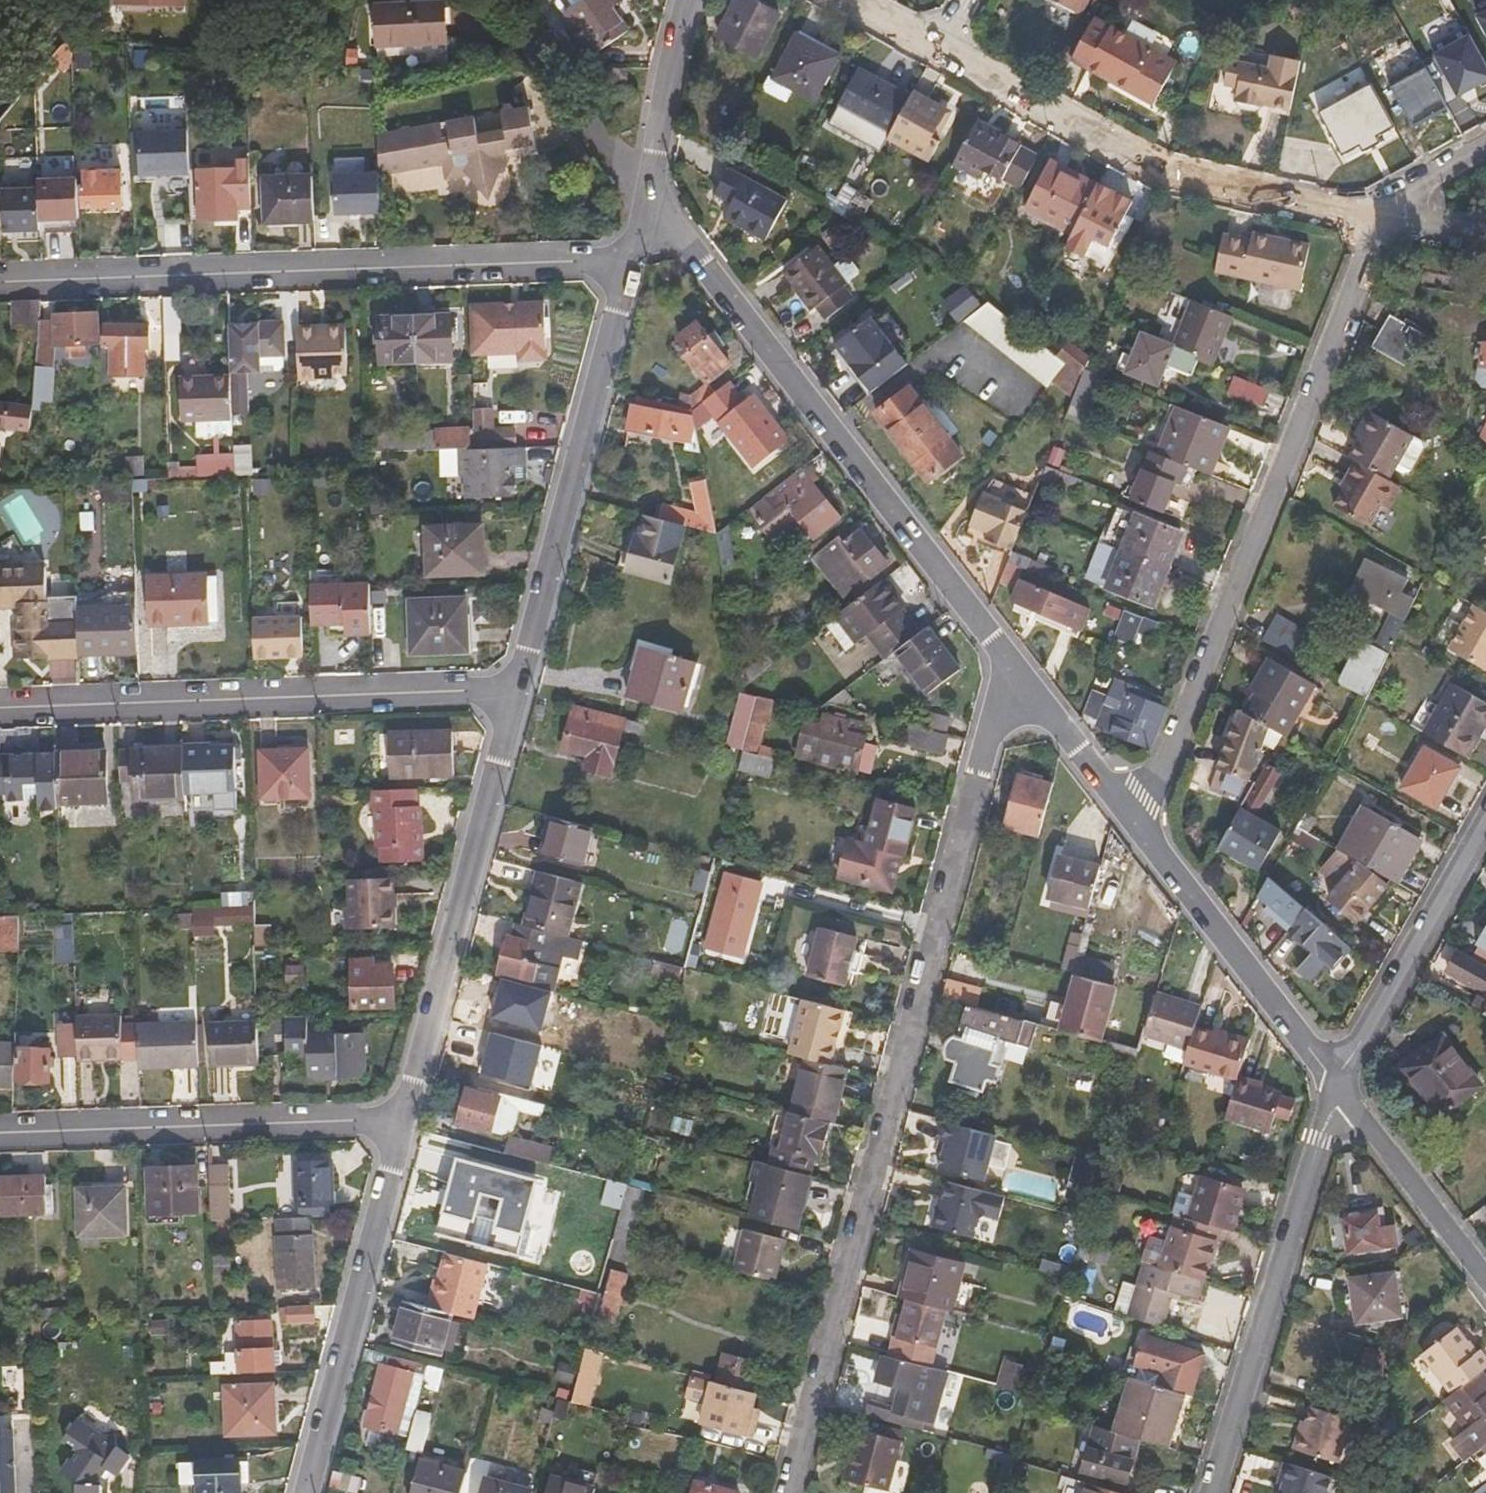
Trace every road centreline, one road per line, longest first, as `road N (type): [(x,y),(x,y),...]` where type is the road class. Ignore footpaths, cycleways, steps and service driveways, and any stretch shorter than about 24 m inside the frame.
road 1 (residential): [(789,1492),(990,720),(1017,684)]
road 2 (residential): [(1381,221),(1157,788),(1129,818)]
road 3 (residential): [(630,262),(0,280)]
road 4 (residential): [(1017,684),(647,193)]
road 5 (residential): [(518,692),(0,705)]
road 6 (residential): [(1381,221),(1163,170),(941,50)]
road 7 (residential): [(518,692),(405,1126)]
road 8 (residential): [(630,262),(518,692)]
road 9 (residential): [(1223,1492),(1339,1088)]
road 10 (residential): [(405,1126),(0,1142)]
road 11 (residential): [(405,1126),(308,1492)]
road 12 (residential): [(1339,1088),(1129,818)]
road 13 (residential): [(1485,828),(1339,1088)]
road 14 (residential): [(1339,1088),(1485,1272)]
road 15 (residential): [(688,0),(647,193)]
road 16 (residential): [(1129,818),(1017,684)]
road 17 (residential): [(1485,146),(1420,182),(1381,221)]

